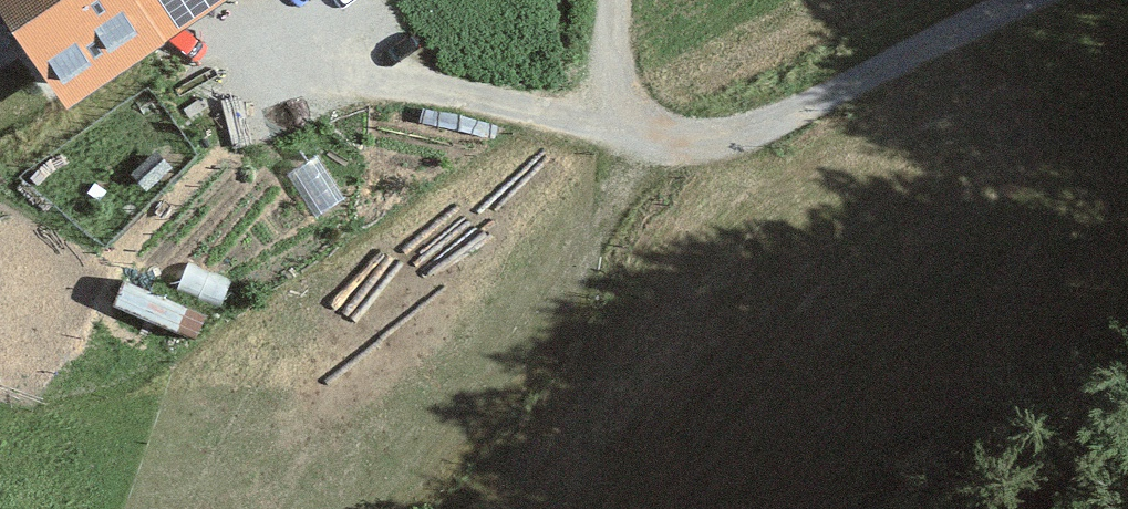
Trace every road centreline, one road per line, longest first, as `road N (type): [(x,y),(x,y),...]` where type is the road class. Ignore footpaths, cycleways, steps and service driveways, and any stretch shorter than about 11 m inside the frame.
road 1 (track): [(640,134),(578,299),(407,508)]
road 2 (track): [(1027,0),(776,126),(700,144),(640,134)]
road 3 (track): [(640,134),(232,51)]
road 4 (track): [(640,134),(624,90),(624,0)]

